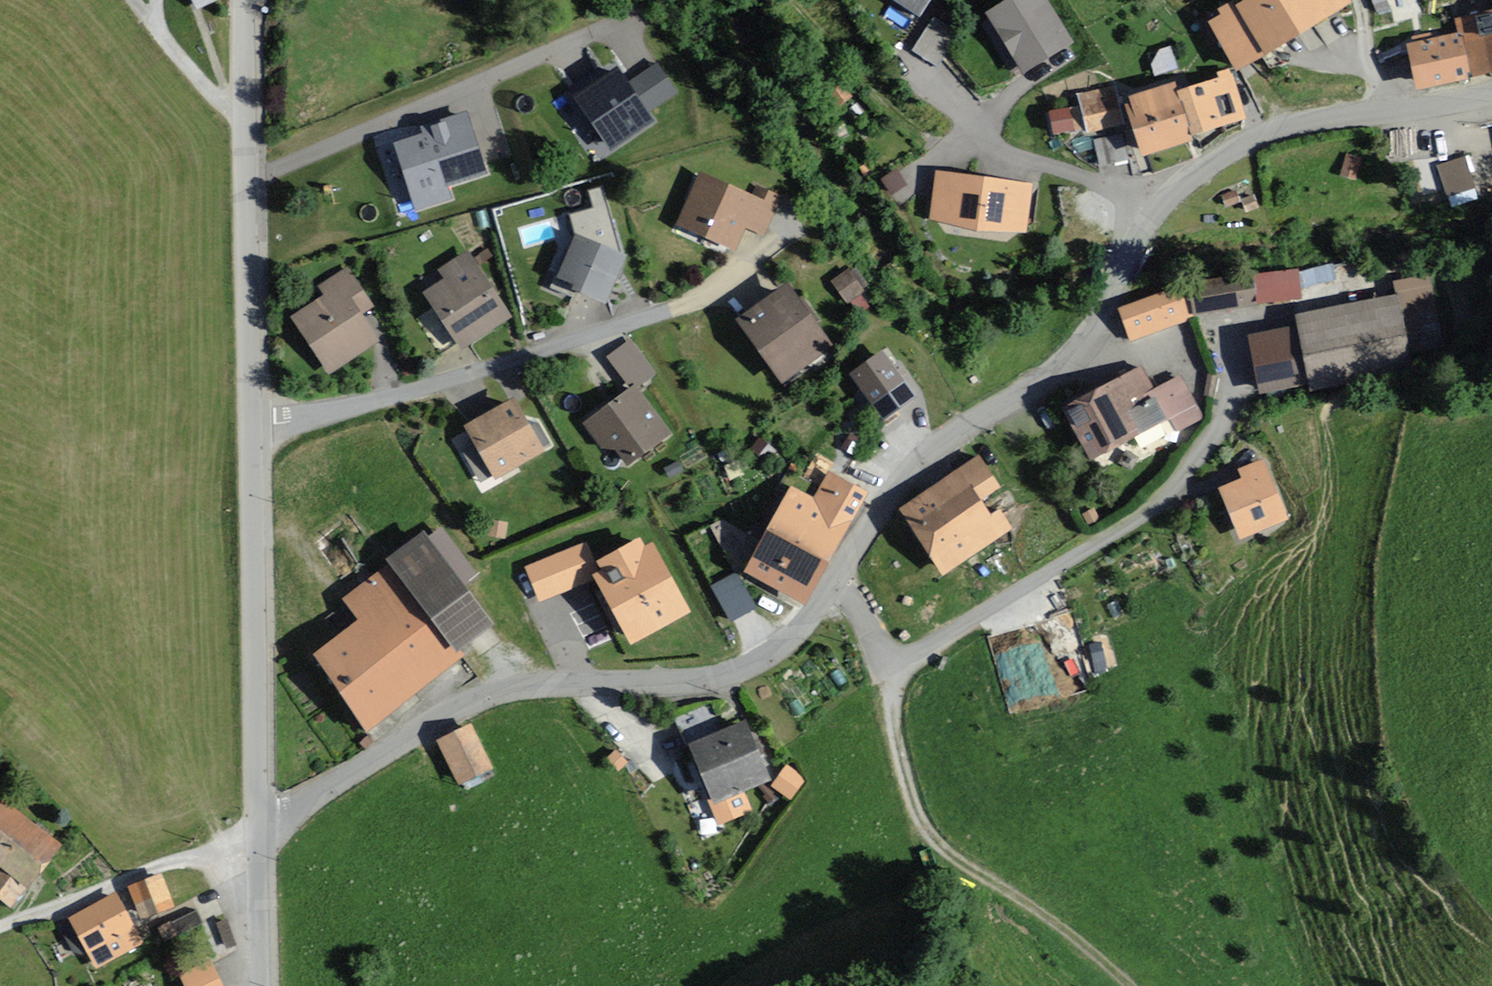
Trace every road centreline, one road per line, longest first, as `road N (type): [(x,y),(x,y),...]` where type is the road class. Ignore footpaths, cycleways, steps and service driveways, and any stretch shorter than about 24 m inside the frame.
road 1 (residential): [(1491,94),(1298,125),(1252,141),(1186,180),(1158,205),(1071,361),(922,459),(836,584)]
road 2 (residential): [(836,584),(784,646),(739,670),(488,695),(263,830)]
road 3 (residential): [(836,584),(885,655),(894,660),(925,651),(1156,503),(1202,458),(1253,323)]
road 4 (residential): [(255,429),(474,377),(696,301),(746,271)]
road 5 (track): [(894,660),(898,750),(923,824),(944,851),(1007,888),(1127,985)]
road 6 (unclassified): [(263,830),(255,429)]
road 7 (unclassified): [(255,429),(251,116)]
road 8 (residential): [(263,830),(0,927)]
road 9 (track): [(942,134),(900,113),(795,0)]
road 10 (residential): [(133,0),(226,108),(251,116)]
road 11 (unclassified): [(266,985),(263,830)]

